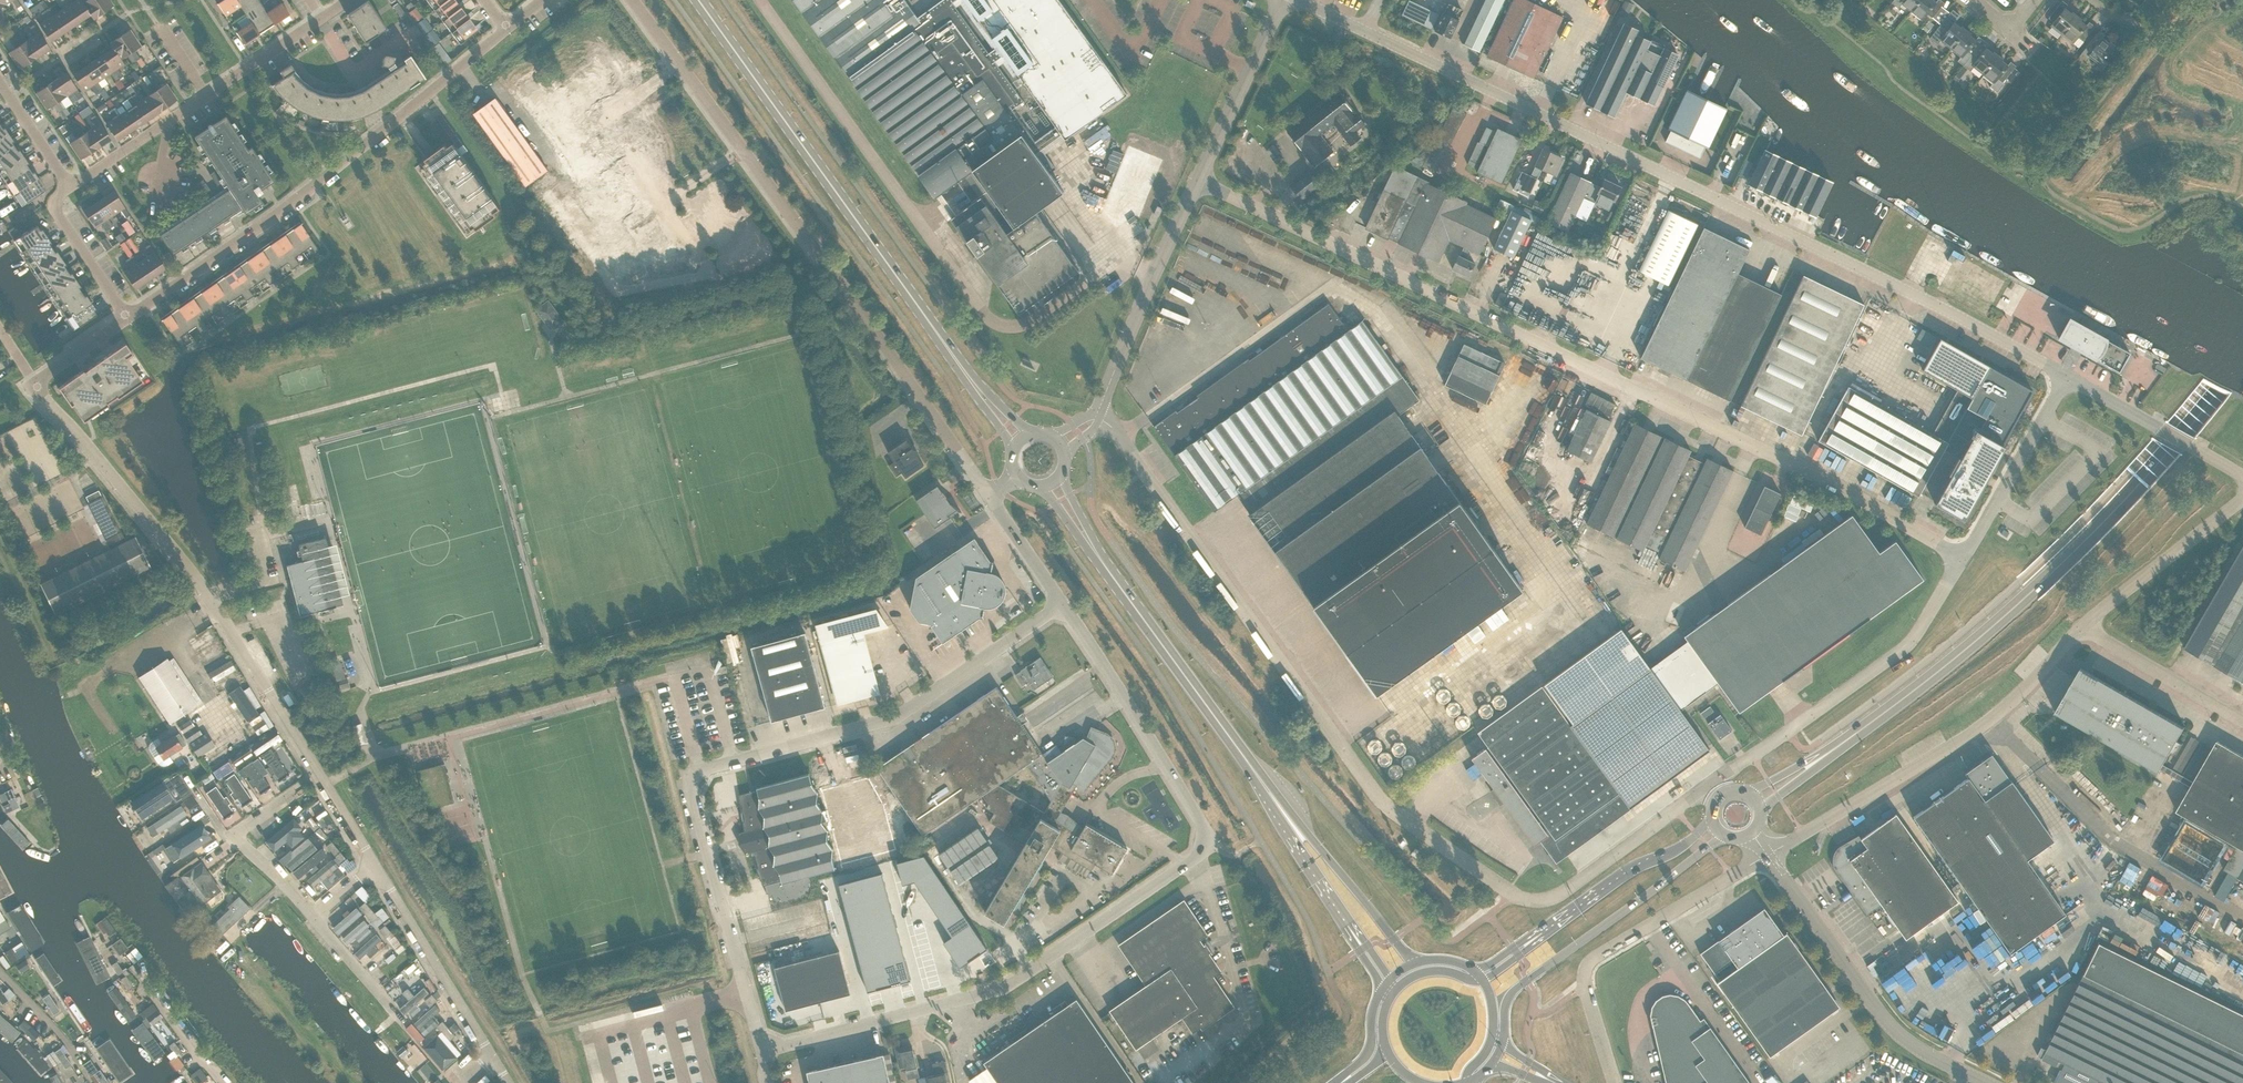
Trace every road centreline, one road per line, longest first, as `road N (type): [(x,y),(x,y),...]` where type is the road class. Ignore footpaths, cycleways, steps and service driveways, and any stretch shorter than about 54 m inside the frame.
road 1 (unclassified): [(2068,376),(1839,255),(1300,0)]
road 2 (unclassified): [(1964,558),(1841,490),(1198,180)]
road 3 (unclassified): [(762,1052),(1004,987),(1213,843),(1063,604)]
road 4 (unclassified): [(762,1052),(686,773),(896,717),(1063,604)]
road 5 (unclassified): [(1556,898),(1516,895),(1380,803),(1096,415)]
road 6 (unclassified): [(989,496),(629,0)]
road 7 (unclassified): [(376,867),(207,592),(37,382)]
road 8 (primary): [(1843,743),(2045,579),(2242,361)]
road 9 (unclassified): [(1556,898),(1905,648),(1964,558)]
road 10 (unclassified): [(127,320),(293,201),(508,28)]
road 11 (secondary): [(962,368),(697,0)]
road 12 (unclassified): [(1766,855),(1964,738),(2020,695),(2085,624)]
road 13 (unclassified): [(1614,1082),(1586,966),(1766,855)]
road 14 (unclassified): [(1985,1082),(1915,1047),(1887,1023),(1766,855)]
road 15 (primary): [(1503,1042),(1510,994),(1726,834)]
road 16 (secondary): [(1094,550),(1273,797)]
road 17 (residential): [(67,187),(320,17)]
road 18 (unclassified): [(1096,415),(1198,180)]
road 19 (unclassified): [(493,1058),(376,867)]
road 20 (secondary): [(1422,961),(1273,797)]
road 21 (unclassified): [(1964,558),(2068,376)]
road 22 (unclassified): [(2085,624),(2242,498)]
road 23 (unclassified): [(2242,475),(2068,376)]
road 24 (unclassified): [(1198,180),(1283,0)]
road 25 (residential): [(314,916),(233,837),(299,787)]
road 26 (primary): [(1712,817),(1684,846),(1621,876),(1560,920)]
road 27 (unclassified): [(2242,721),(2085,624)]
road 28 (residential): [(127,320),(57,211),(67,187)]
road 29 (residential): [(403,1023),(314,916)]
road 30 (residential): [(414,32),(354,68),(320,17)]
road 31 (unclassified): [(1063,604),(989,496)]
road 32 (secondary): [(1273,797),(1339,904)]
road 33 (residential): [(67,187),(0,82)]
road 34 (residential): [(87,1054),(77,1059),(0,977)]

